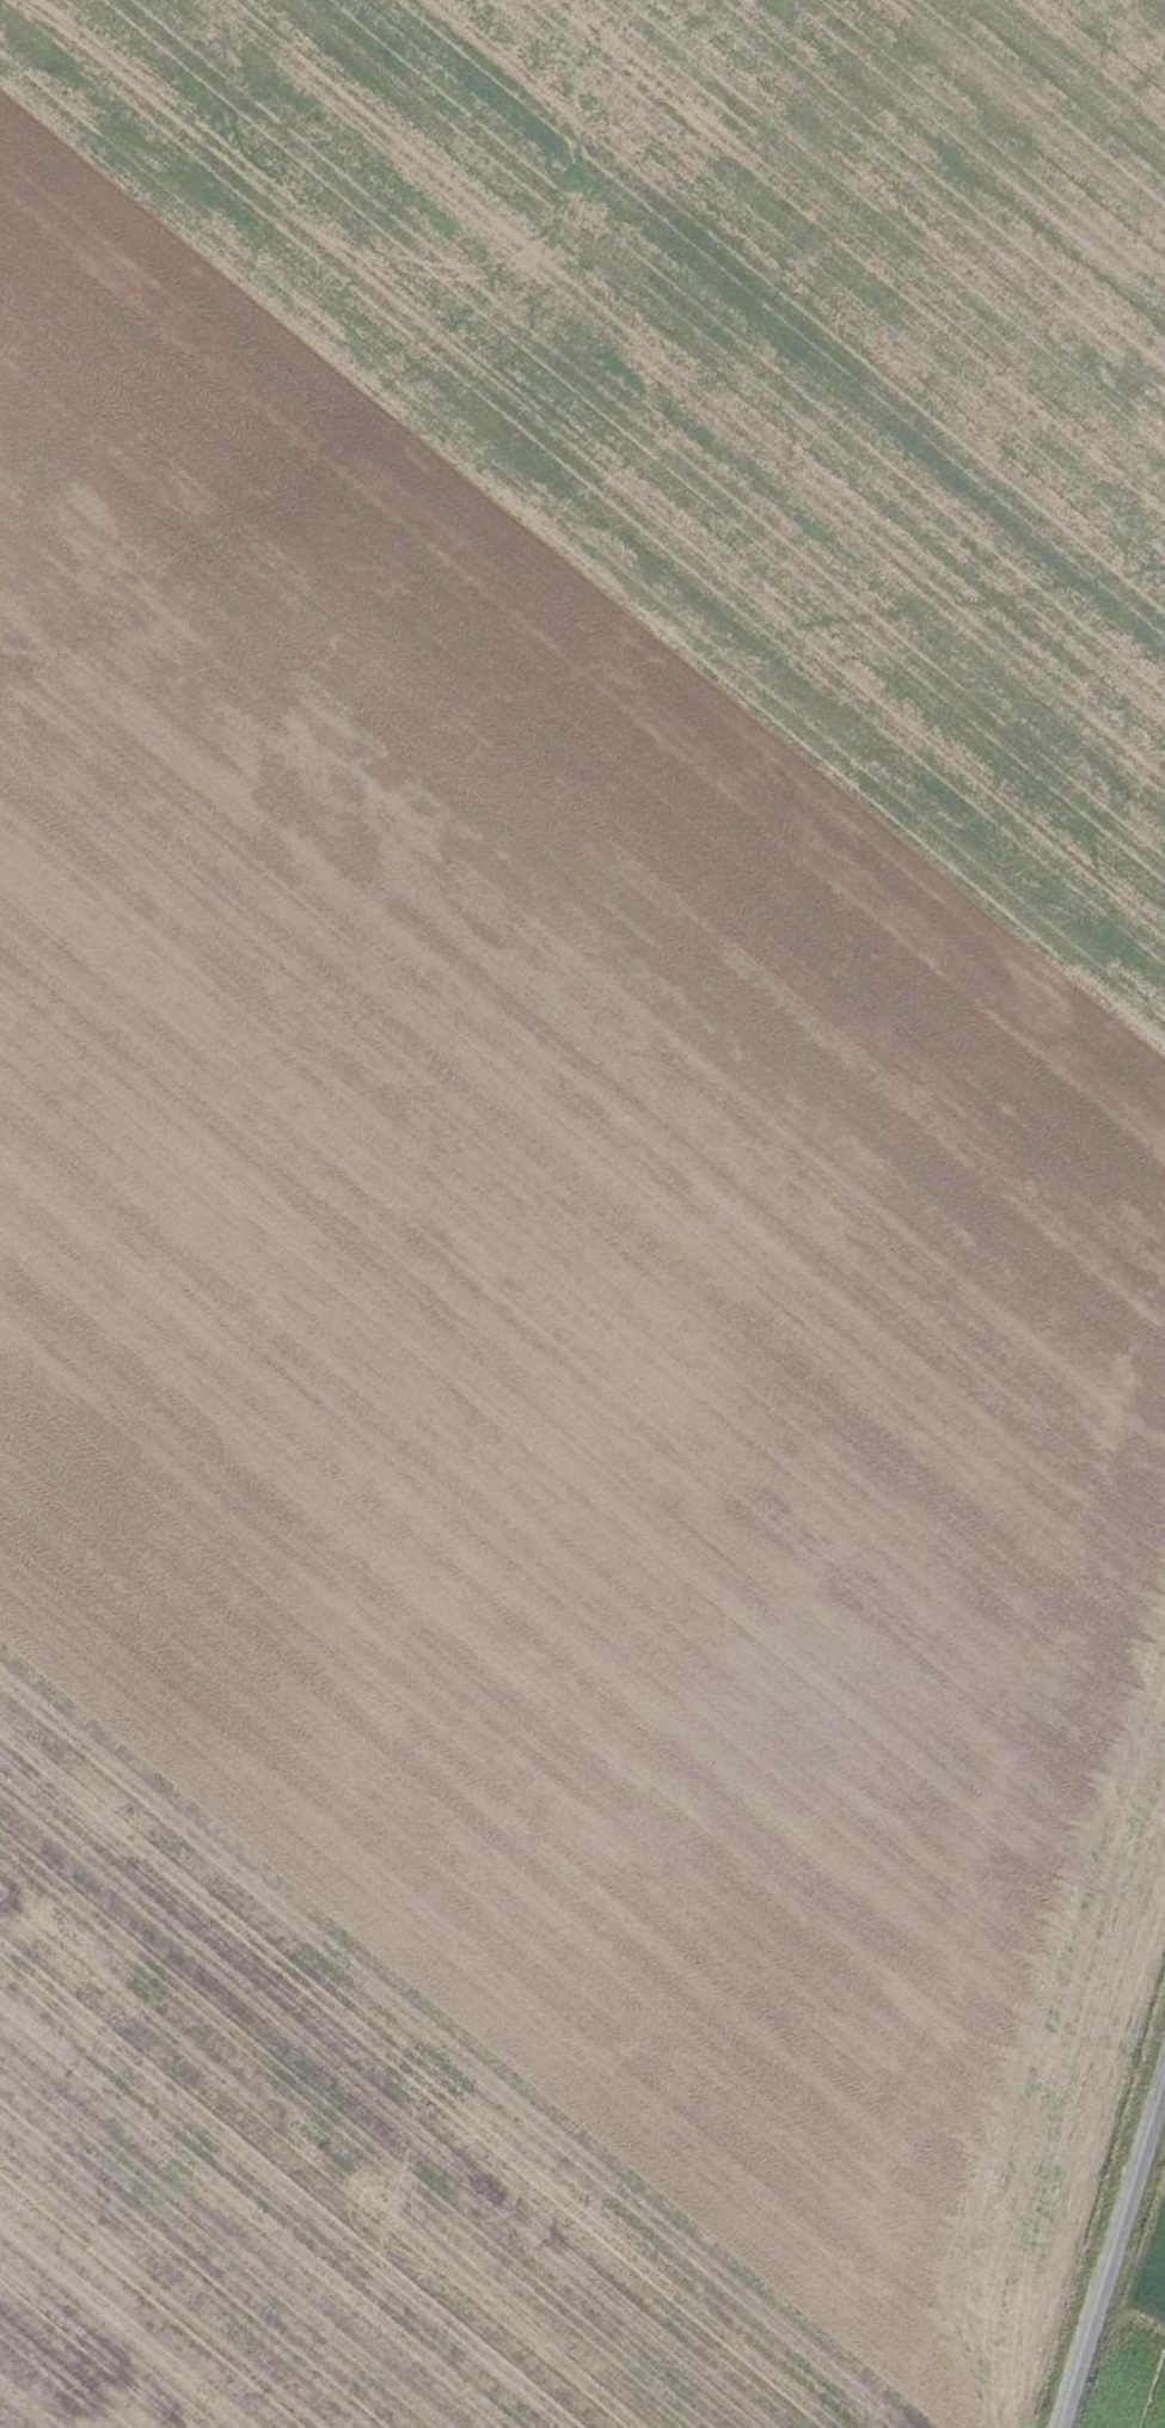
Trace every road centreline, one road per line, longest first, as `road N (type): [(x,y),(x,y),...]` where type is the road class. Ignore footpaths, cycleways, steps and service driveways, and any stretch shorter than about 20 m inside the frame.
road 1 (unclassified): [(1057,2427),(1164,2064)]

